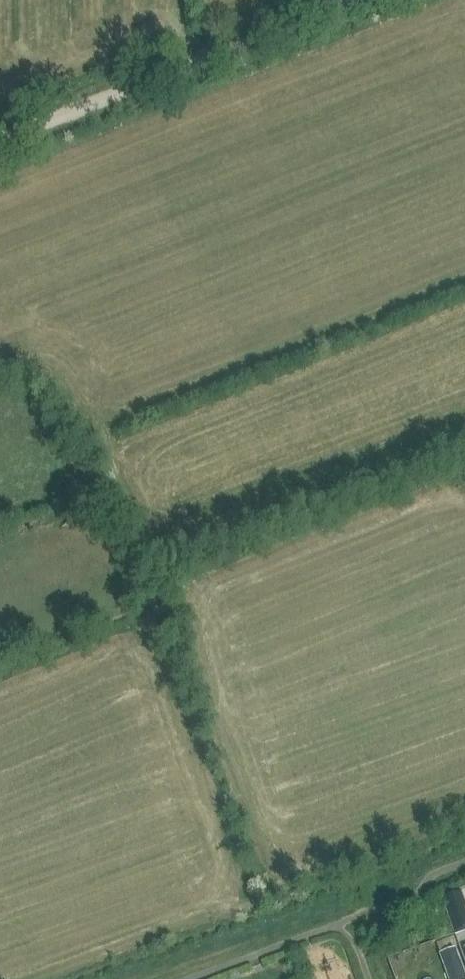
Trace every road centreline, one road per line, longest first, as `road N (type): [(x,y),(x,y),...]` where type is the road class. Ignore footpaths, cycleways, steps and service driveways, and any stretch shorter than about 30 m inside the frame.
road 1 (track): [(0,123),(341,0)]

